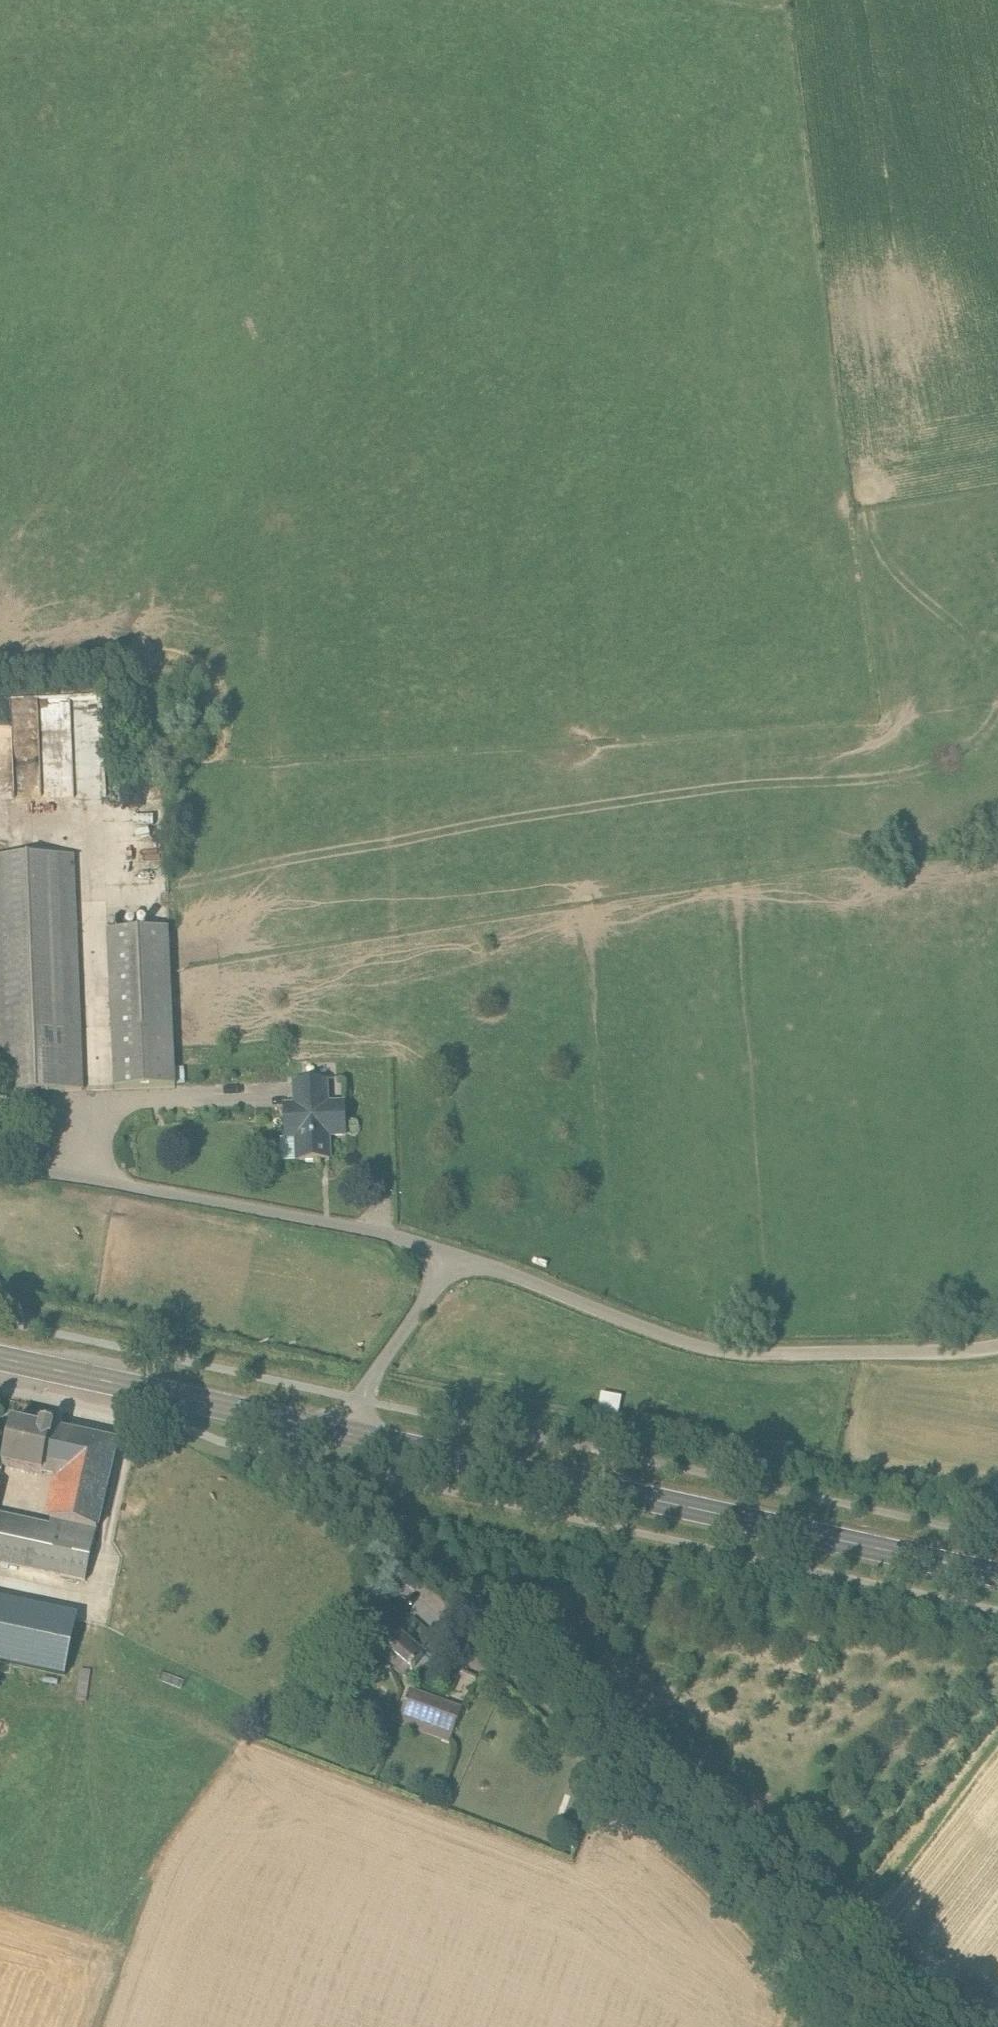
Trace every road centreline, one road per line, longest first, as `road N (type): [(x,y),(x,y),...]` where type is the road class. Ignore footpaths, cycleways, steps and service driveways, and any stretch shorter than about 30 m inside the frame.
road 1 (primary): [(997,1573),(350,1432)]
road 2 (unclassified): [(450,1252),(704,1346),(802,1351),(997,1343)]
road 3 (unclassified): [(0,1161),(379,1231),(450,1252)]
road 4 (primary): [(299,1421),(0,1357)]
road 5 (track): [(480,1646),(303,1488),(293,1461)]
road 6 (unclassified): [(450,1252),(358,1397),(350,1432)]

